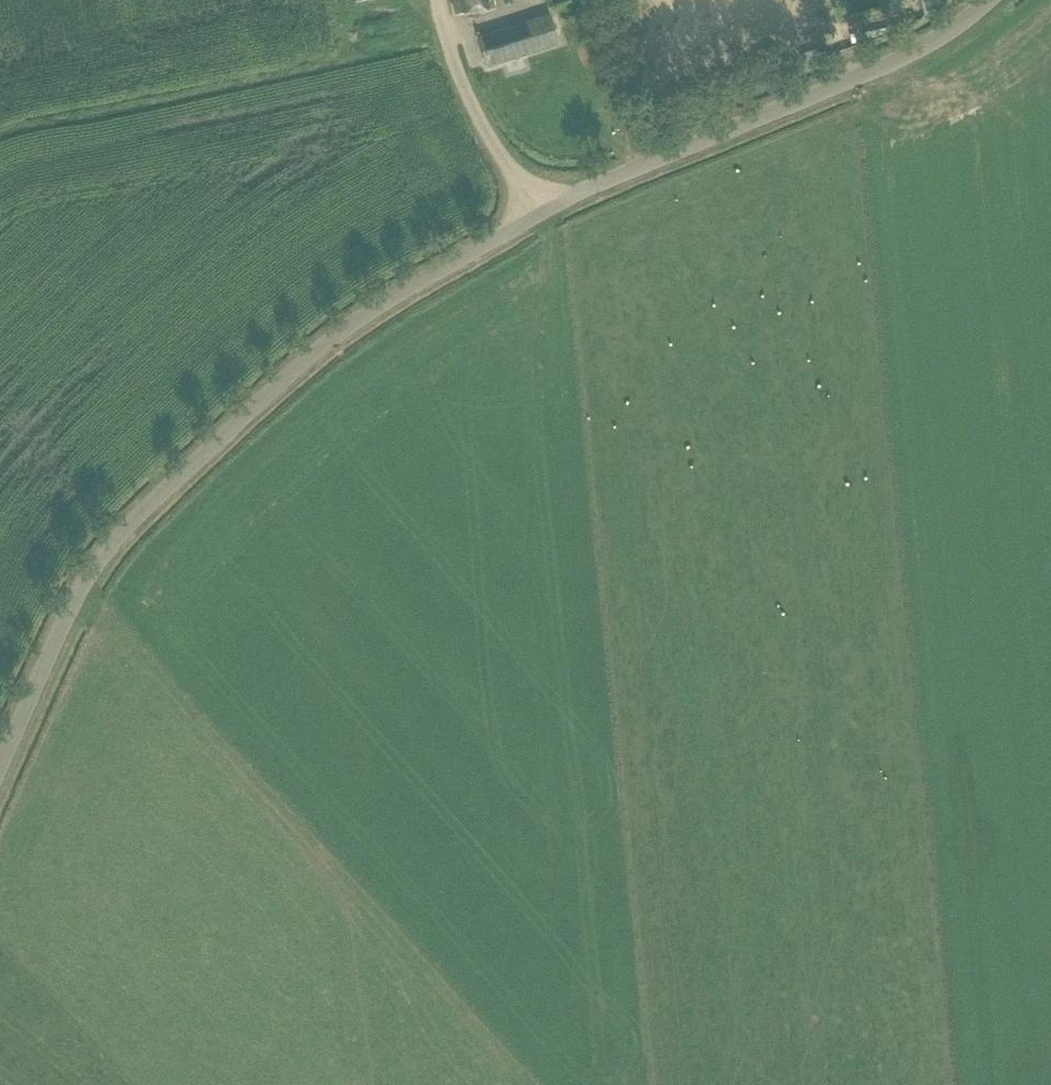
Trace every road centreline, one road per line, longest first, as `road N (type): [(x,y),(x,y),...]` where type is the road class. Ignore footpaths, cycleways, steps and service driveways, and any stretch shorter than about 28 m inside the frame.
road 1 (unclassified): [(0,775),(60,639),(118,543),(296,369),(400,292),(534,217),(638,165),(894,64),(993,0)]
road 2 (track): [(534,217),(450,61),(437,0)]

